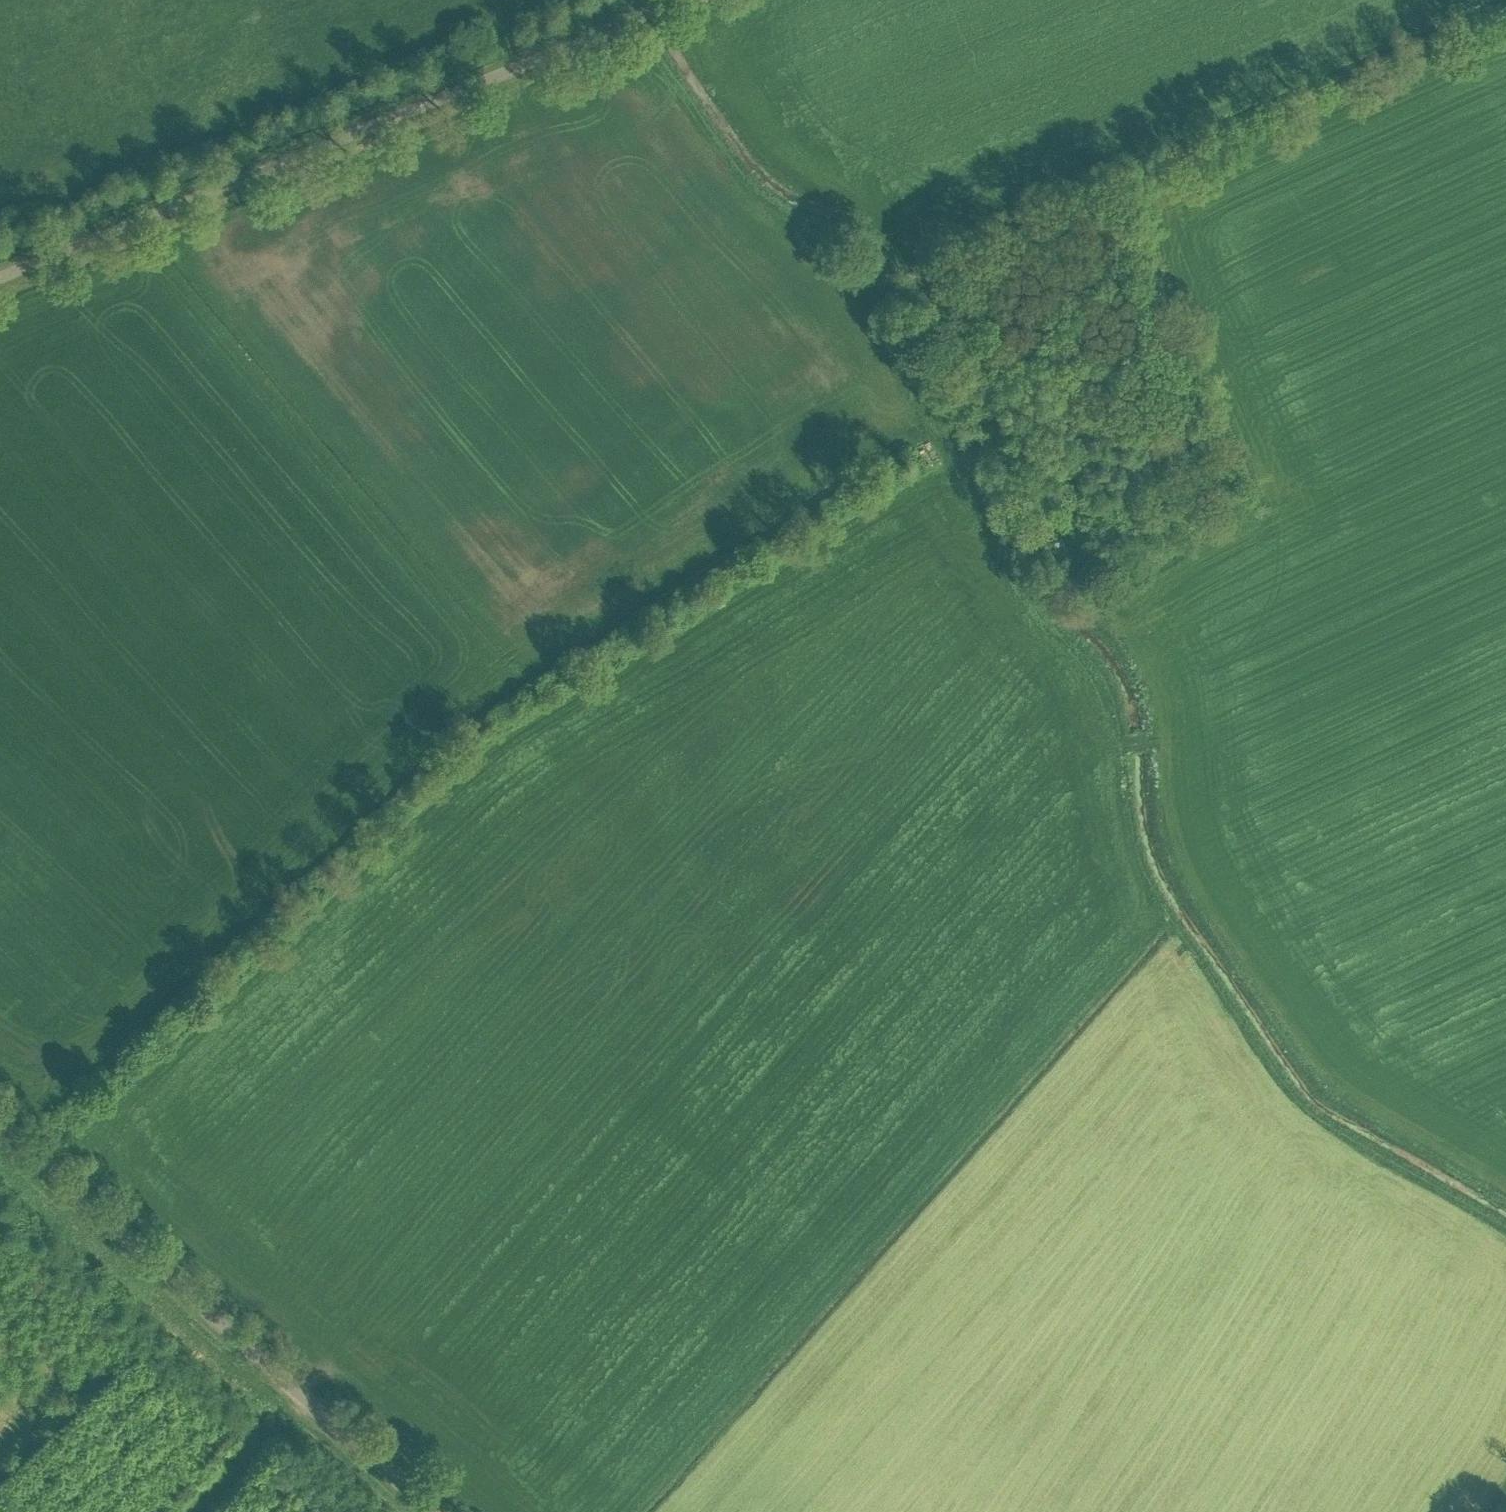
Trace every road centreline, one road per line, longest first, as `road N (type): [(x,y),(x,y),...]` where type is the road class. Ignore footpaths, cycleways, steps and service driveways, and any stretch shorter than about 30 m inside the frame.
road 1 (unclassified): [(0,278),(661,0)]
road 2 (unclassified): [(0,1124),(434,1511)]

